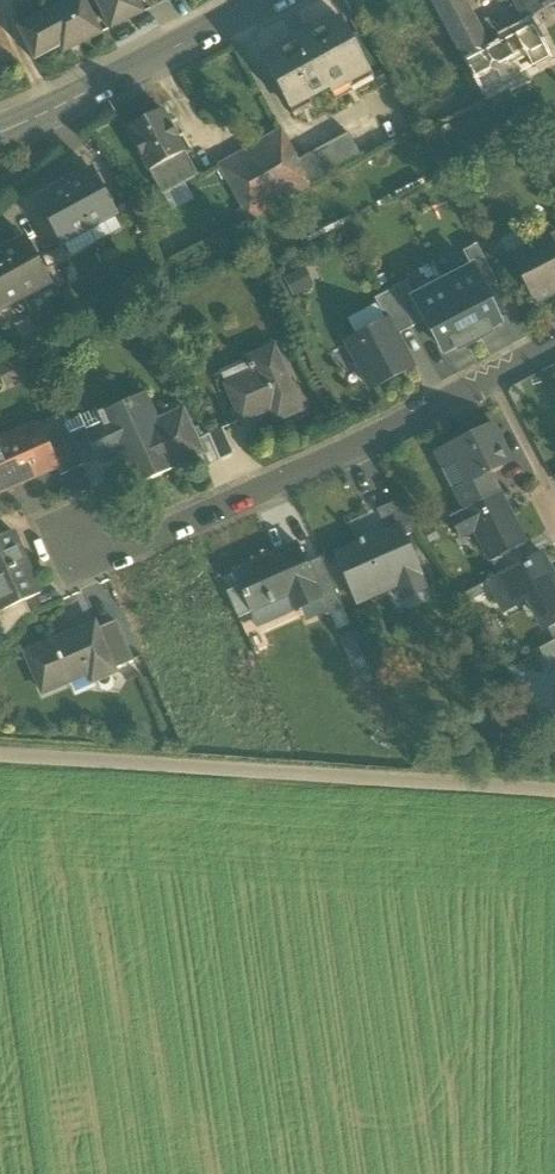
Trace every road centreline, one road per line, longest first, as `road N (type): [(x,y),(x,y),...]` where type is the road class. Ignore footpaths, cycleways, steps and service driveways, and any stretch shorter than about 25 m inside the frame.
road 1 (track): [(0,756),(554,790)]
road 2 (residential): [(491,375),(369,439),(79,564)]
road 3 (secondary): [(267,0),(0,133)]
road 4 (residential): [(491,375),(546,478),(554,516)]

